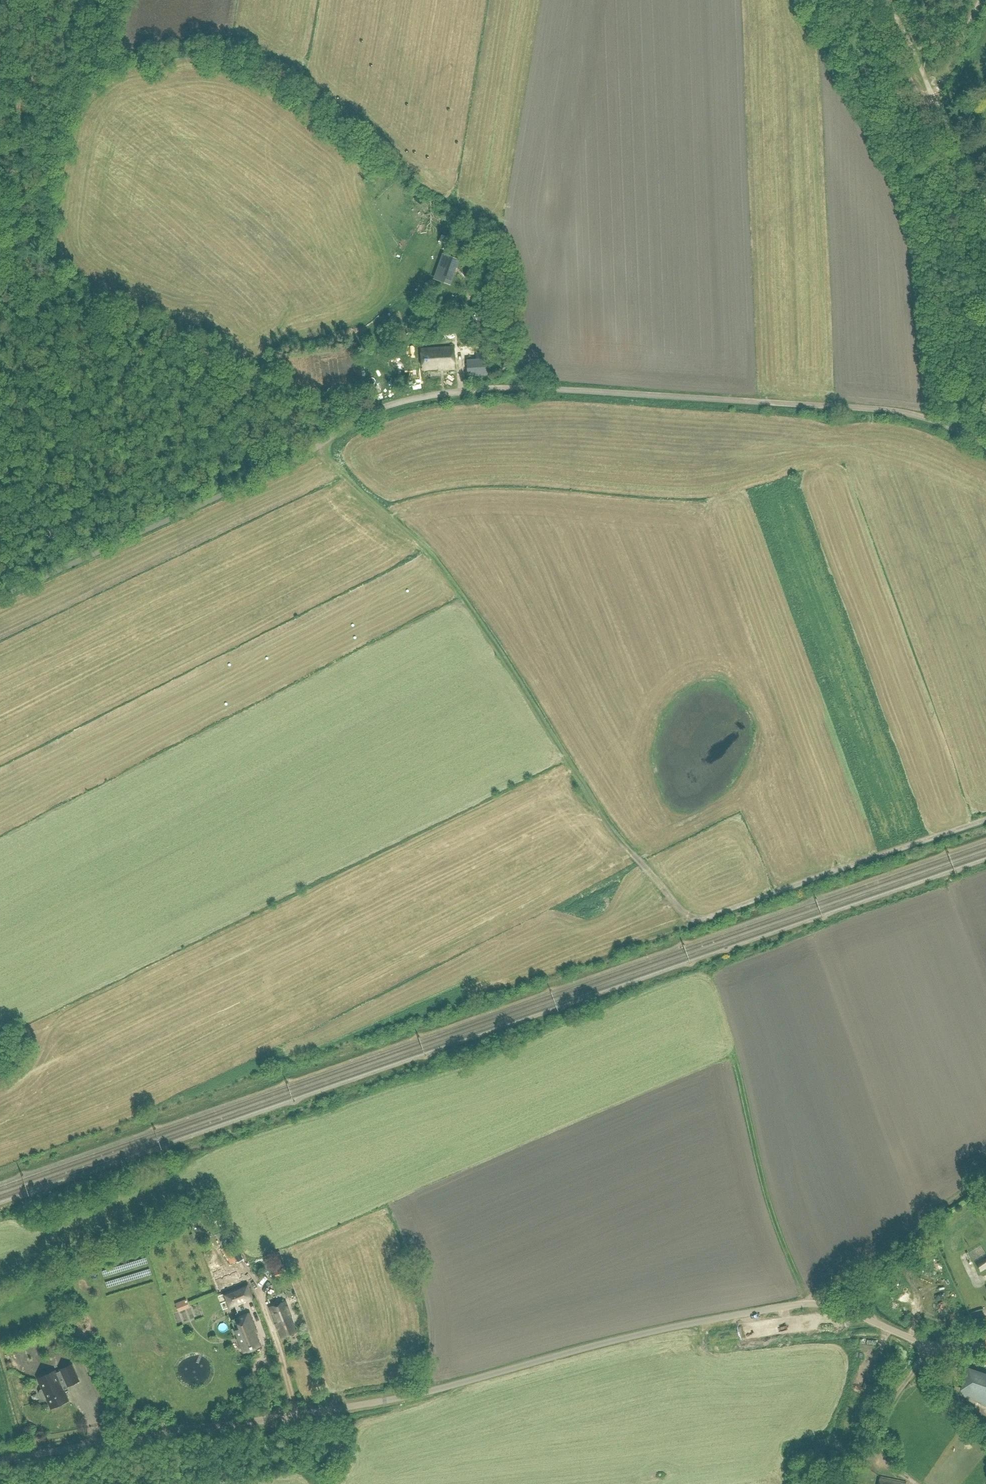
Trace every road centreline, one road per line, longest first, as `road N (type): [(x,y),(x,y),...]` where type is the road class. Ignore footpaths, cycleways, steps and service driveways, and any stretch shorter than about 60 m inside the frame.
road 1 (track): [(985,820),(692,921),(609,830),(493,642),(426,555),(315,449)]
road 2 (residential): [(0,1461),(404,1397),(664,1329),(814,1304)]
road 3 (track): [(48,274),(91,306),(165,322),(203,342),(315,449)]
road 4 (track): [(861,1262),(985,1178)]
road 5 (tertiary): [(985,236),(923,113)]
road 6 (track): [(877,1433),(784,1450),(781,1483)]
road 7 (tertiary): [(923,113),(866,0)]
road 8 (unclassified): [(980,0),(923,113)]
road 9 (residential): [(930,1344),(814,1304)]

